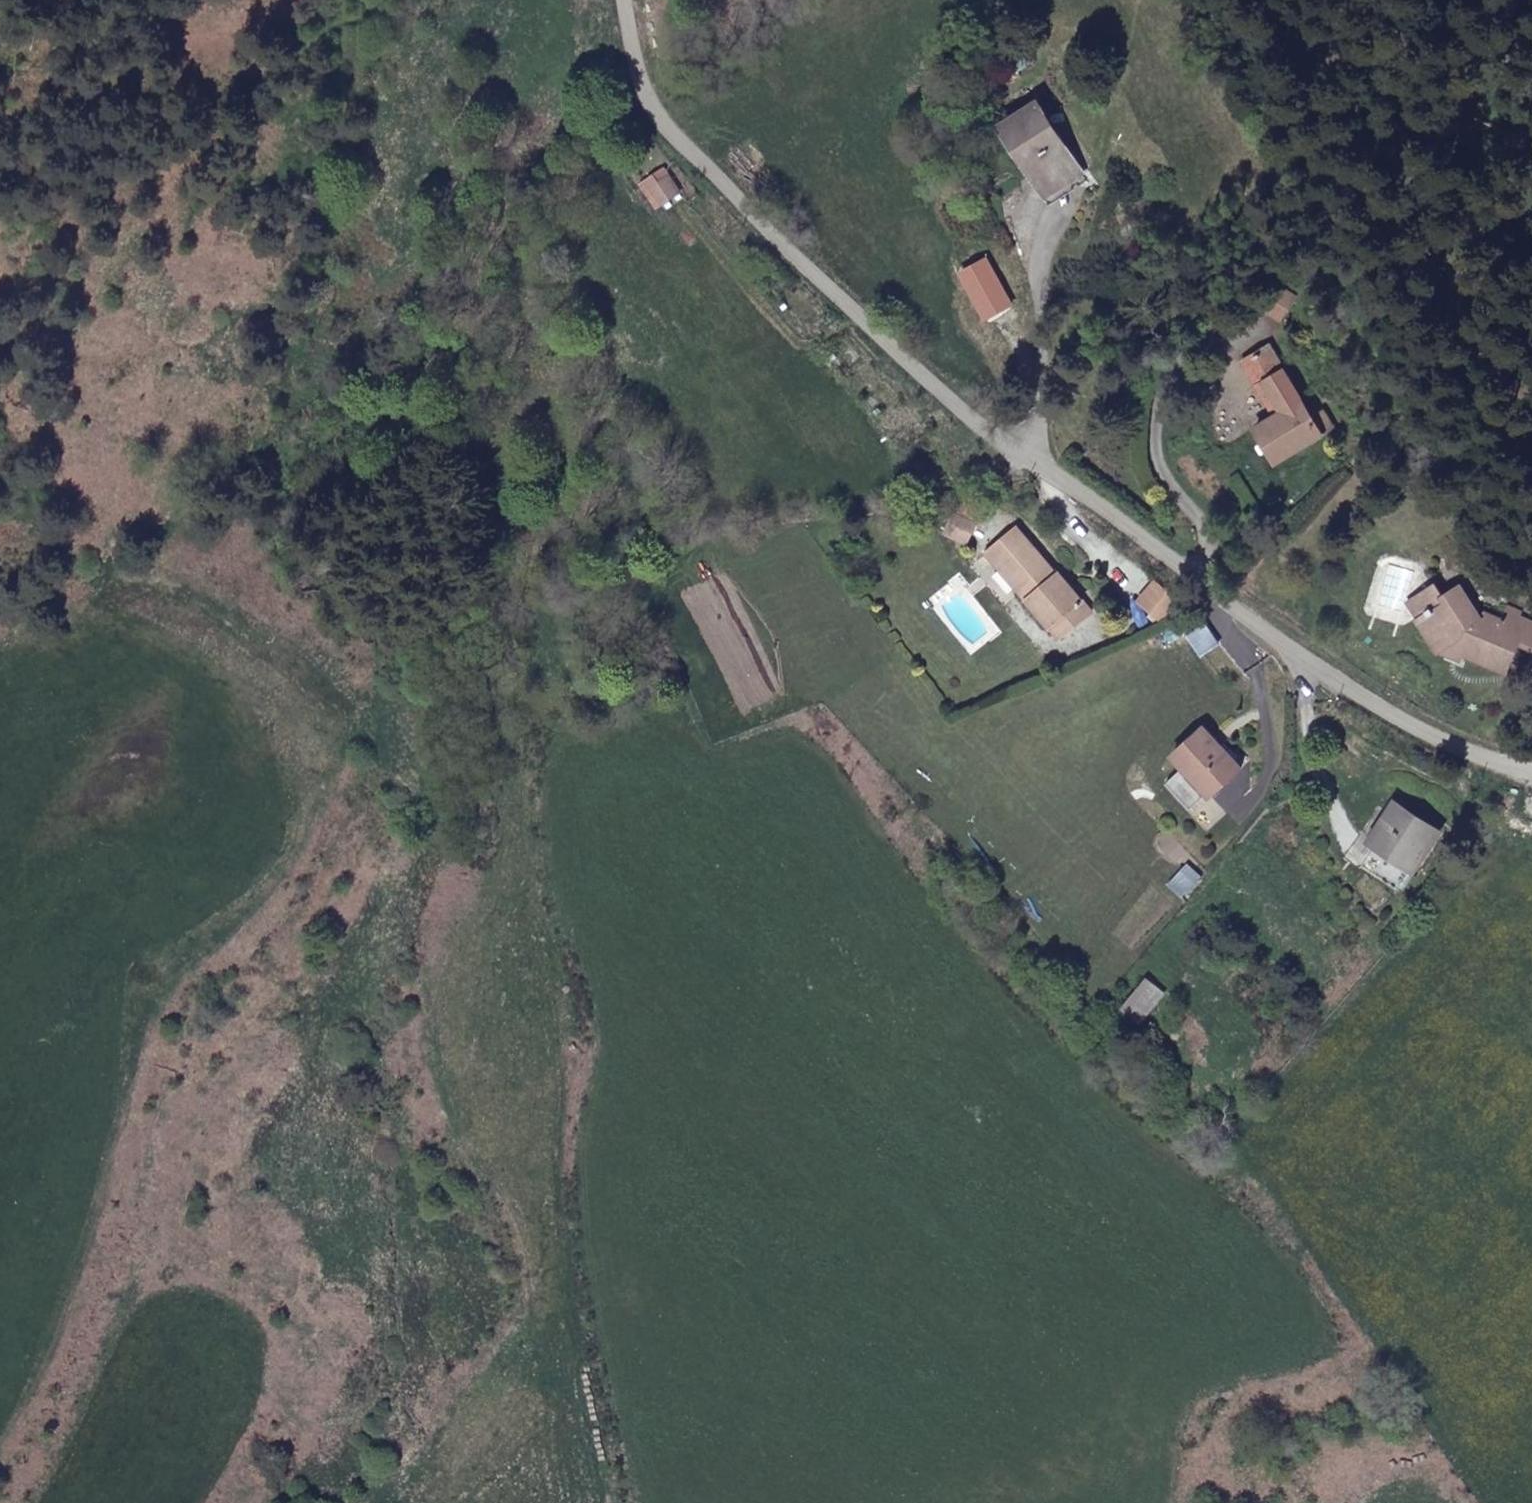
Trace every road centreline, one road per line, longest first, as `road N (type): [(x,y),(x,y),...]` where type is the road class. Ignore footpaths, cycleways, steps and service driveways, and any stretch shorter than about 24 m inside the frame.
road 1 (unclassified): [(632,0),(651,103),(1228,630),(1409,732),(1531,774)]

